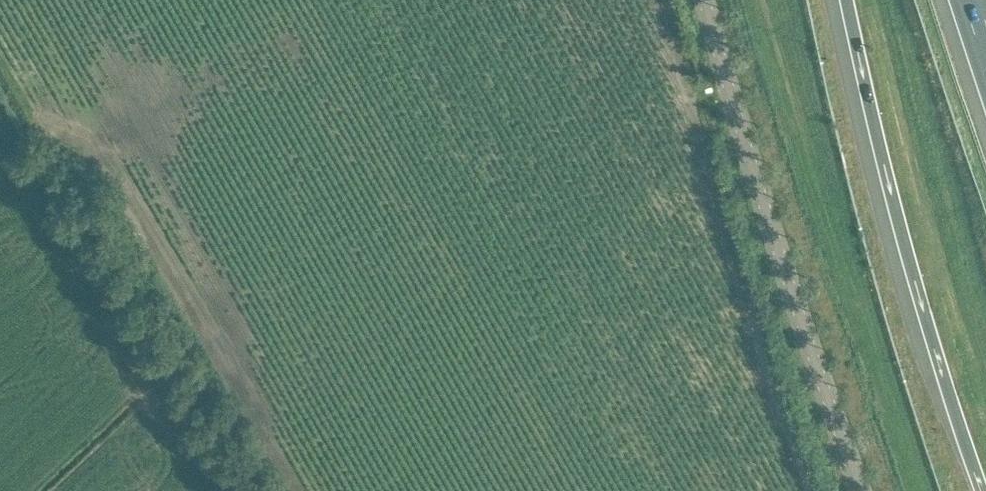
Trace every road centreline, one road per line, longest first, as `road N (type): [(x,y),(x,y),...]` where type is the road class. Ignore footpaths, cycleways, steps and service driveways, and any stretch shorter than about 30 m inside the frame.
road 1 (unclassified): [(853,490),(703,0)]
road 2 (motorway): [(847,0),(905,244),(983,490)]

